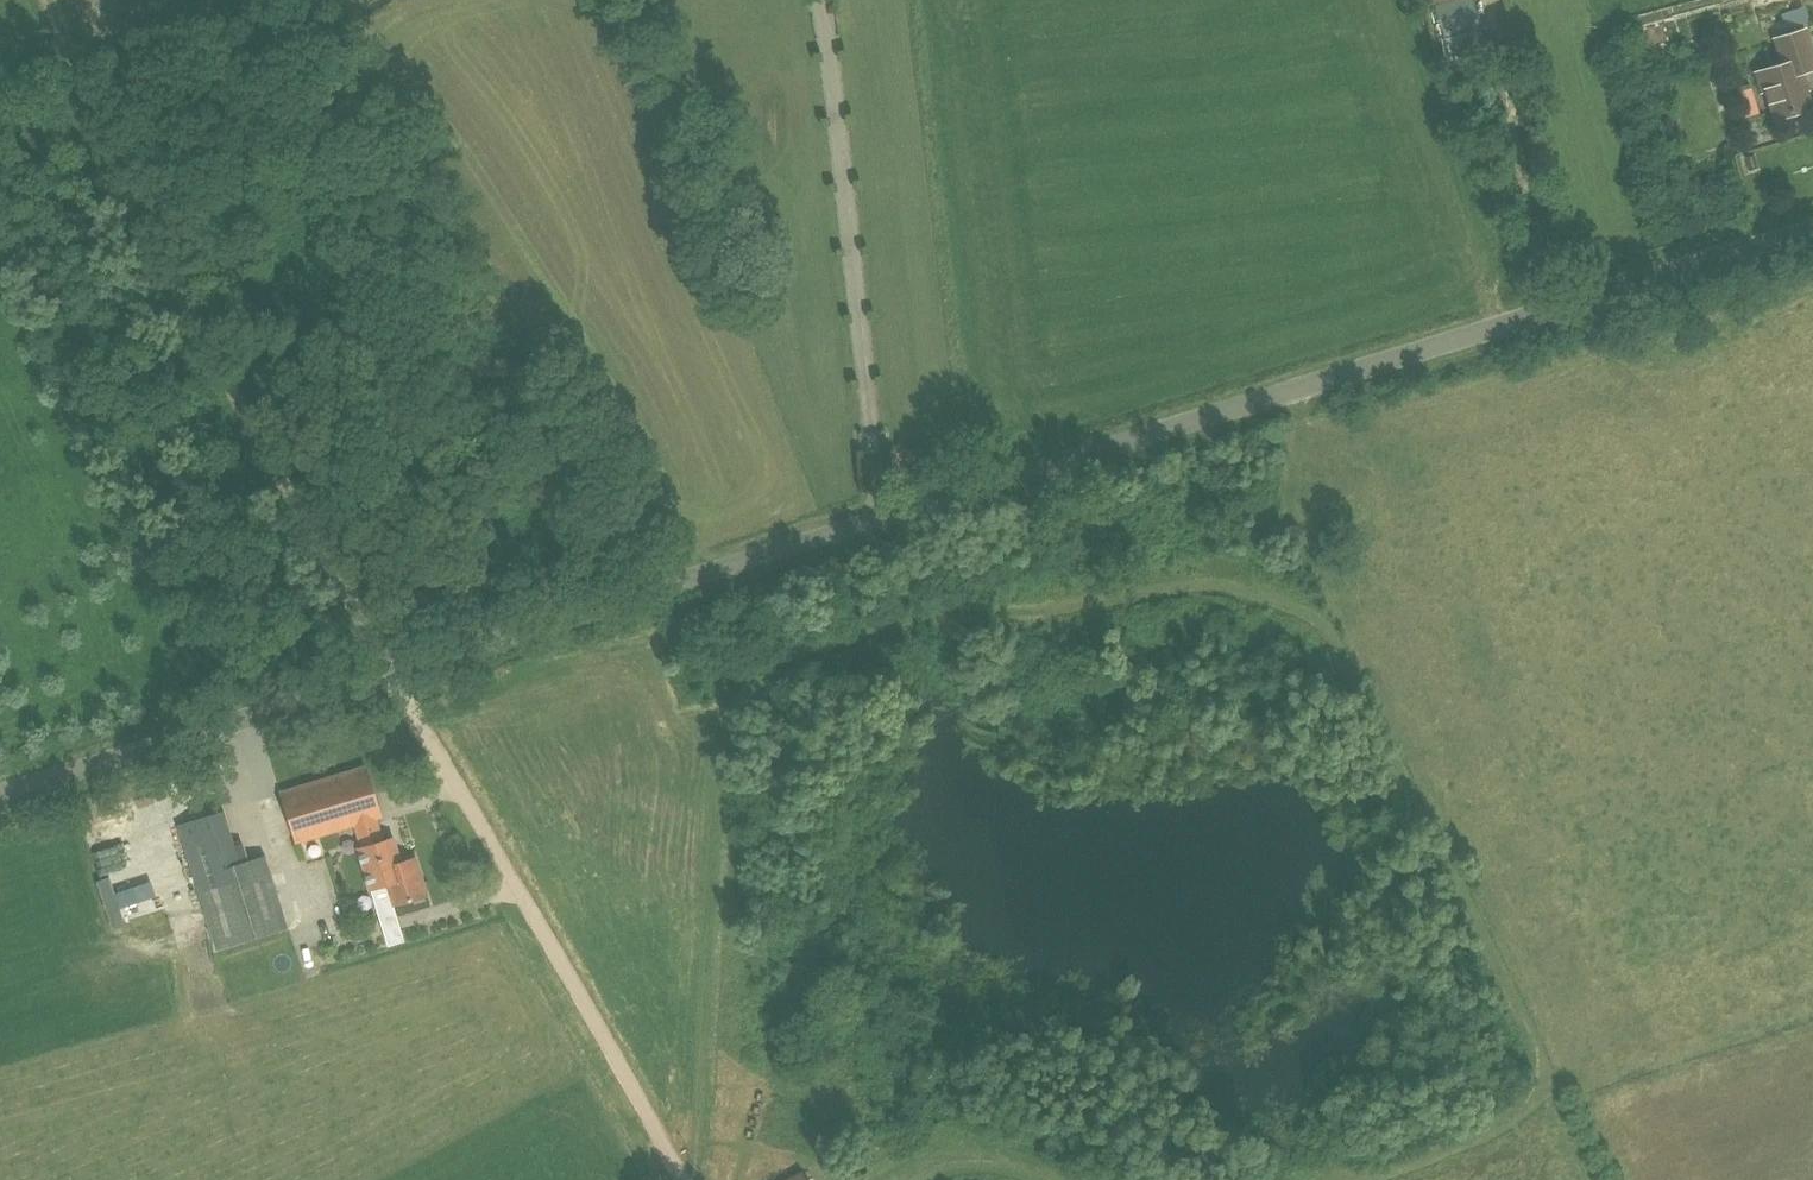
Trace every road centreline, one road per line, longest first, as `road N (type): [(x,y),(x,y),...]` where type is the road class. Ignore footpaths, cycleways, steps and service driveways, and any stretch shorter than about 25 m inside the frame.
road 1 (unclassified): [(0,791),(1812,231)]
road 2 (track): [(688,1179),(391,670)]

